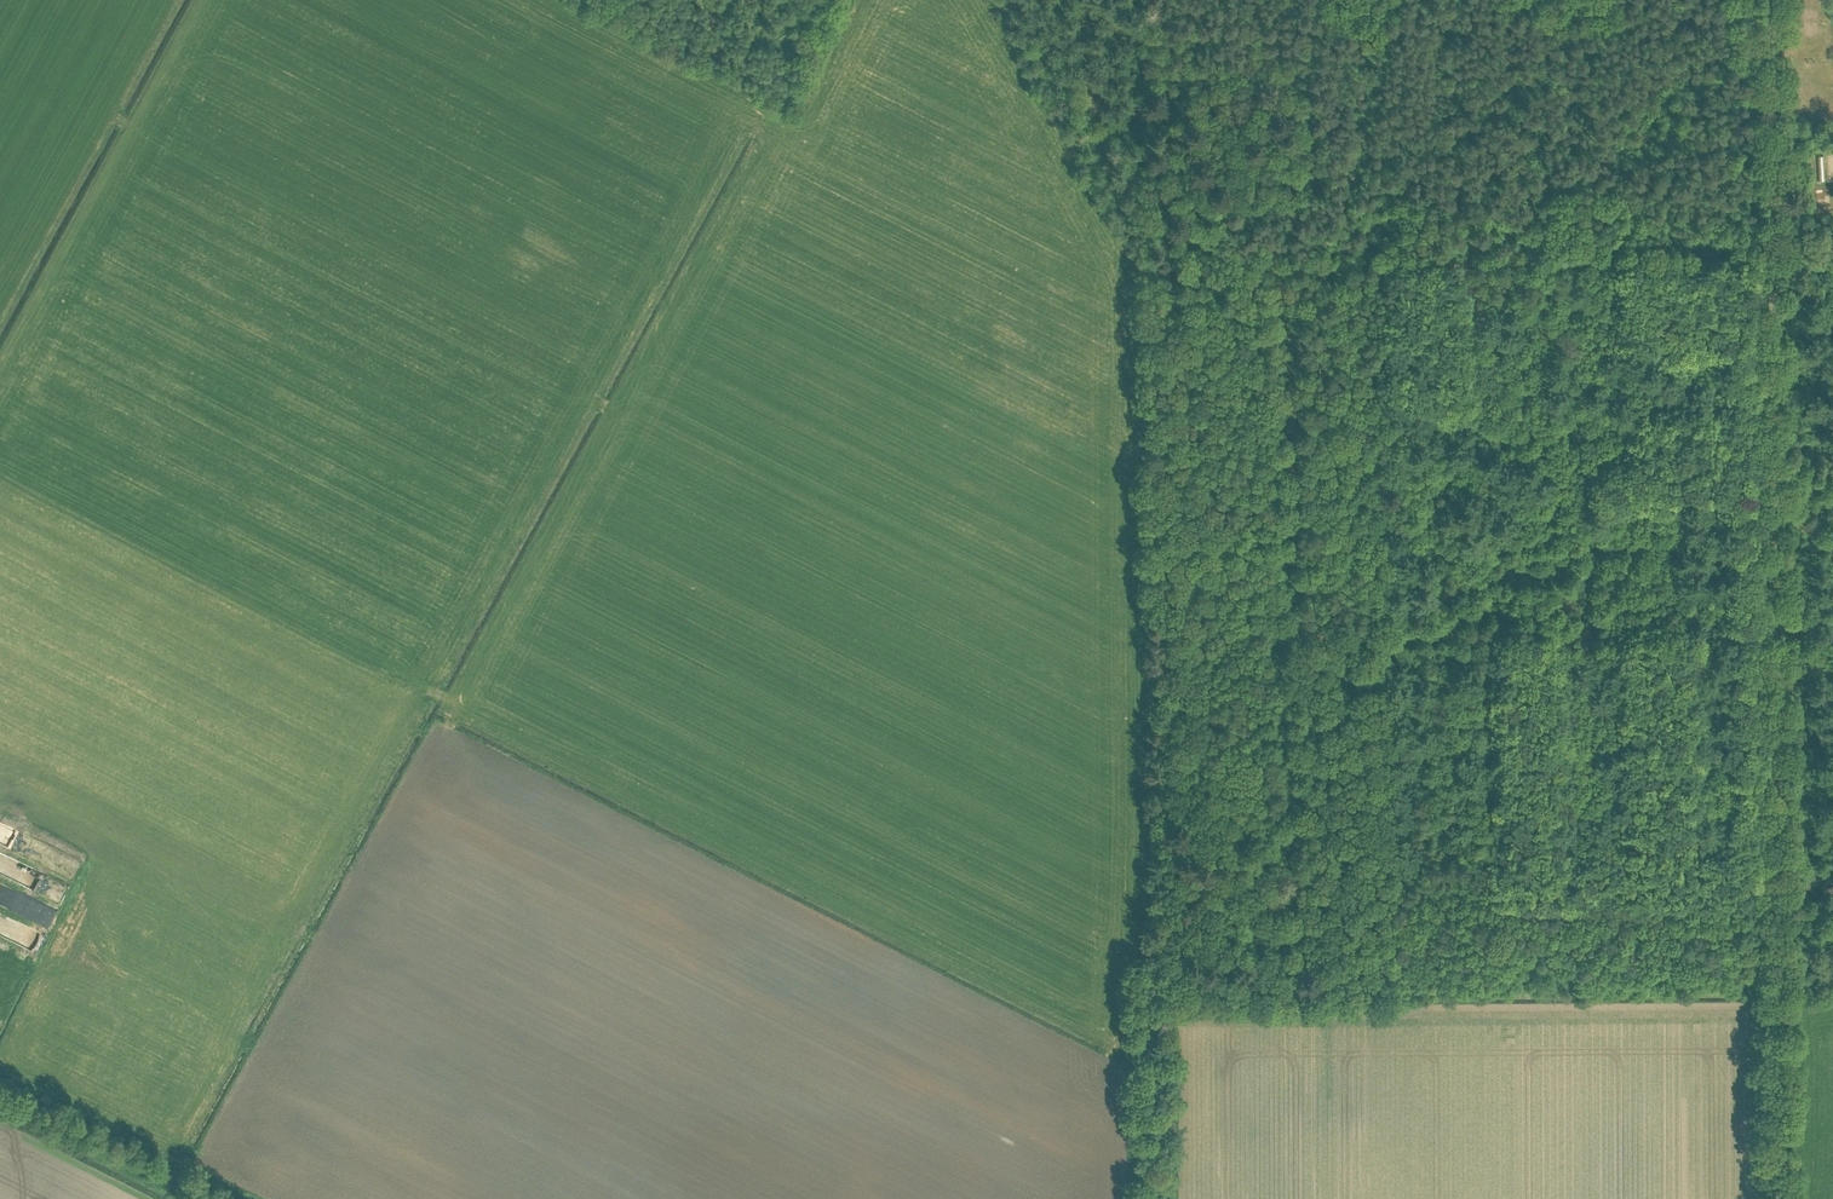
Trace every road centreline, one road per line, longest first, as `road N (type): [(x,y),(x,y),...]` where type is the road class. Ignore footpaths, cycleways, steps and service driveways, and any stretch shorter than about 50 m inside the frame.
road 1 (track): [(1775,638),(1772,0)]
road 2 (track): [(1779,1198),(1775,638)]

